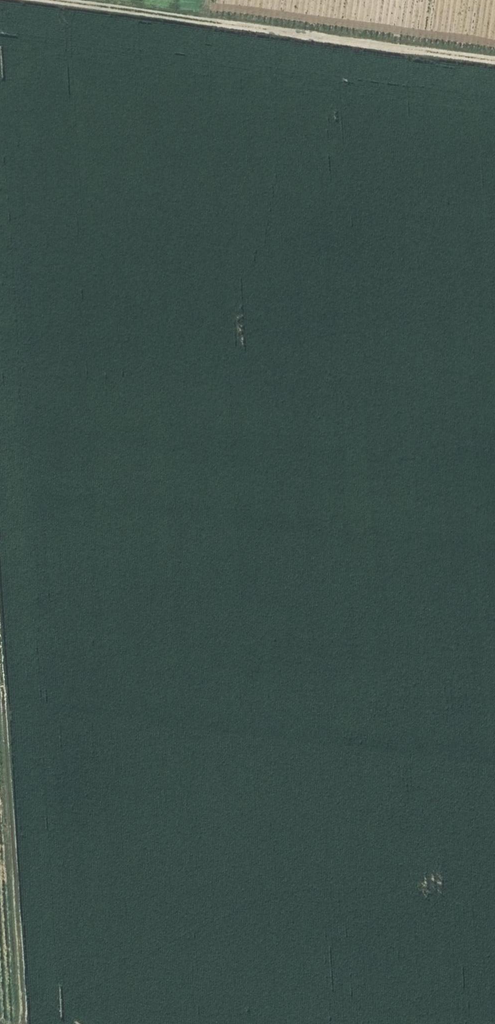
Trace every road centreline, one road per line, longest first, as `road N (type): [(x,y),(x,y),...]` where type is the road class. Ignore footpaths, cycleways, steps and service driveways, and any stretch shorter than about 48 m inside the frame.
road 1 (track): [(69,0),(494,55)]
road 2 (track): [(33,1023),(0,619)]

